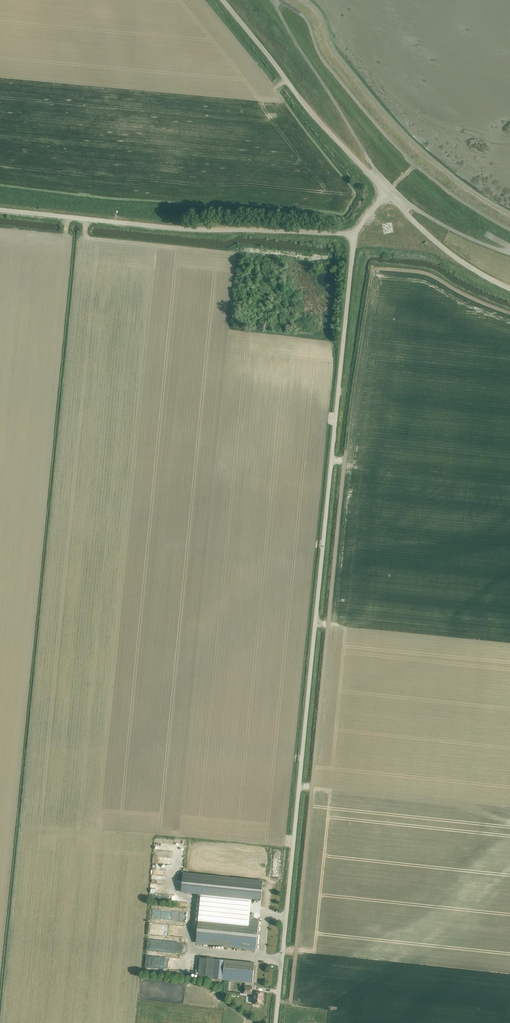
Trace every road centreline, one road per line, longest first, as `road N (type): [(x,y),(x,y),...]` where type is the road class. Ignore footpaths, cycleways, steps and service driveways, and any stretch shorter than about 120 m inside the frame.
road 1 (tertiary): [(276,1022),(356,234)]
road 2 (tertiary): [(356,234),(204,231),(0,210)]
road 3 (unclassified): [(387,194),(220,0)]
road 4 (unclassified): [(387,194),(272,0)]
road 5 (unclassified): [(509,287),(460,259),(387,194)]
road 6 (unclassified): [(387,194),(509,254)]

